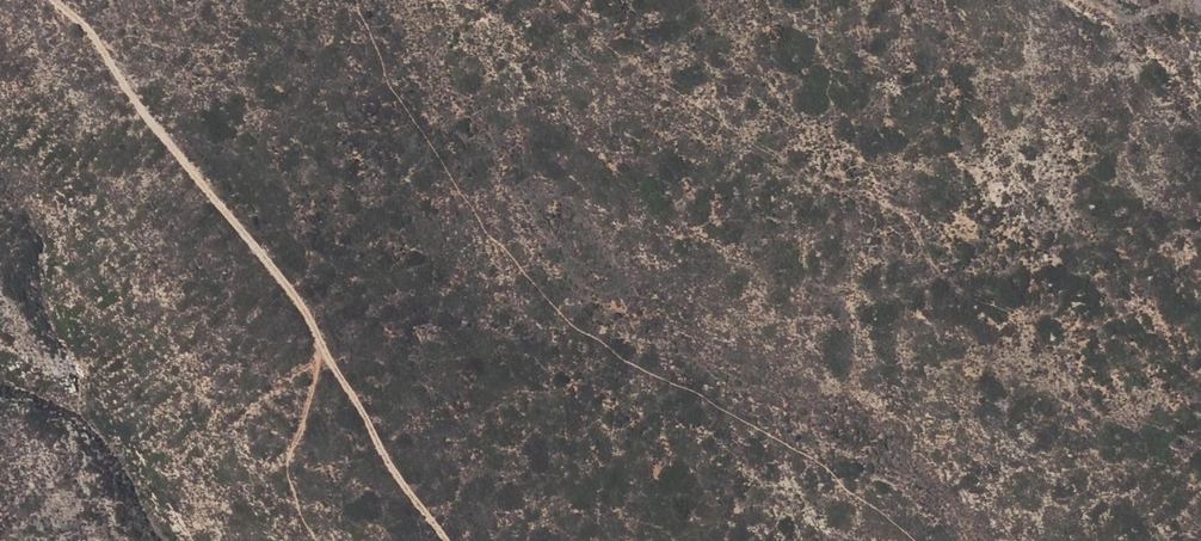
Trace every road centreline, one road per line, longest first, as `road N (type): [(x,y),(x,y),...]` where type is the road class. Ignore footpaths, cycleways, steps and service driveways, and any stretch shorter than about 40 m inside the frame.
road 1 (track): [(49,0),(126,85),(172,162),(303,310),(414,487),(460,540)]

